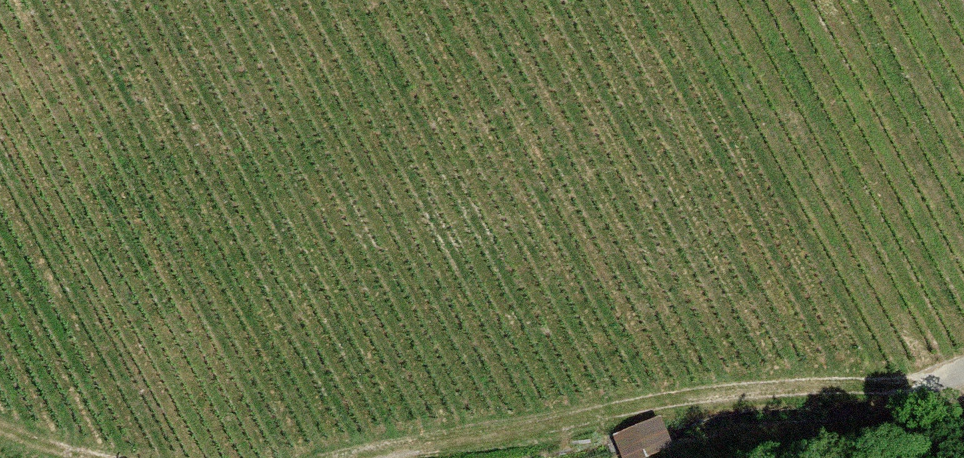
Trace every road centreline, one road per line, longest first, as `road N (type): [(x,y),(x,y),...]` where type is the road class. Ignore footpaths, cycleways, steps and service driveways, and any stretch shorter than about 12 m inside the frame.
road 1 (track): [(380,457),(781,387),(896,389)]

